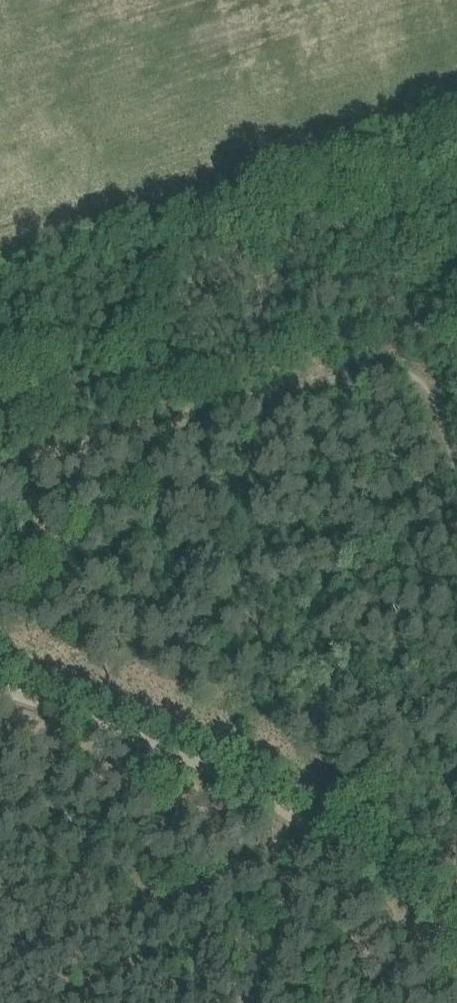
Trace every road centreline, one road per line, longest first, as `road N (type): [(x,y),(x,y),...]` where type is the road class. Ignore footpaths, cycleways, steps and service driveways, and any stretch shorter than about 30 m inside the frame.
road 1 (track): [(456,928),(319,827),(219,770),(0,685)]

